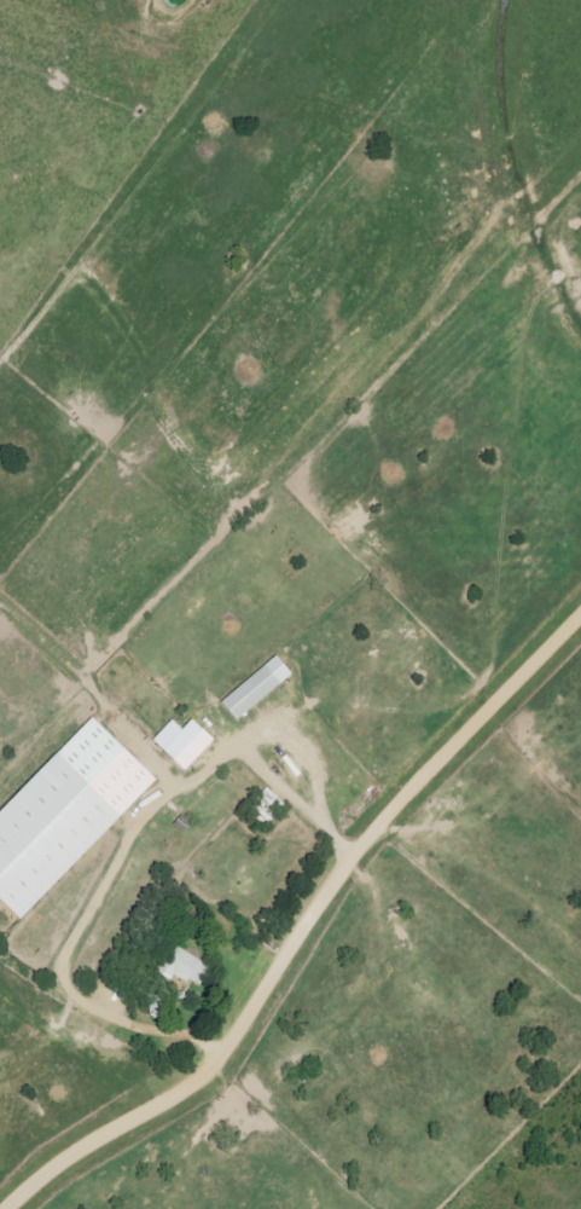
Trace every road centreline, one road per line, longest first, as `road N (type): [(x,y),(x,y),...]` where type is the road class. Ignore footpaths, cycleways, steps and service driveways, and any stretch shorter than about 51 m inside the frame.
road 1 (residential): [(5,1208),(69,1152),(207,1074),(356,851),(580,618)]
road 2 (residential): [(0,717),(52,760),(21,924),(64,1001)]

